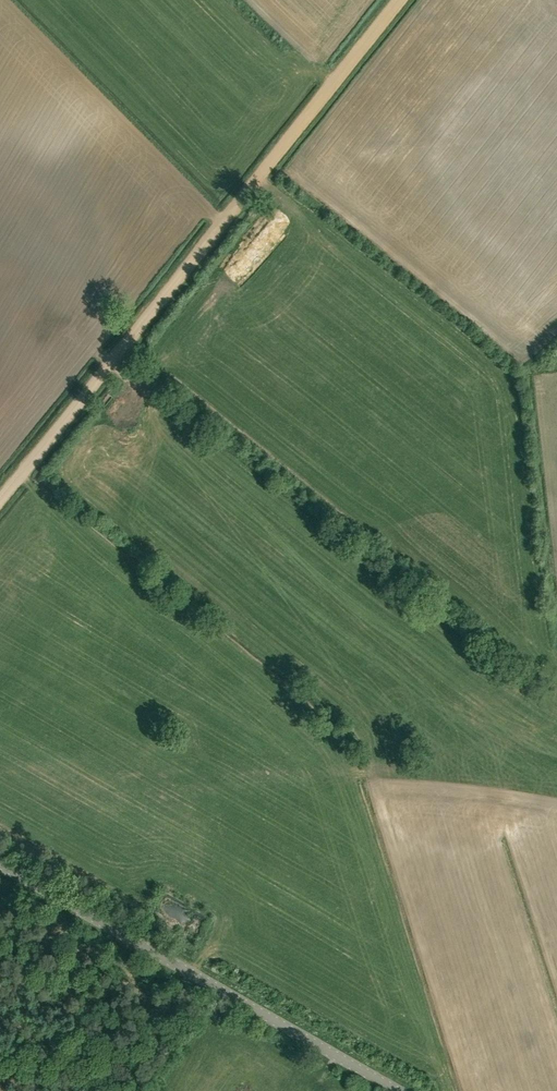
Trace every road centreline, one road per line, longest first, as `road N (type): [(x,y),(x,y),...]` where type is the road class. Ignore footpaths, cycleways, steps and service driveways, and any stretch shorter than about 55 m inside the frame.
road 1 (track): [(0,501),(398,0)]
road 2 (tertiary): [(399,1090),(0,863)]

